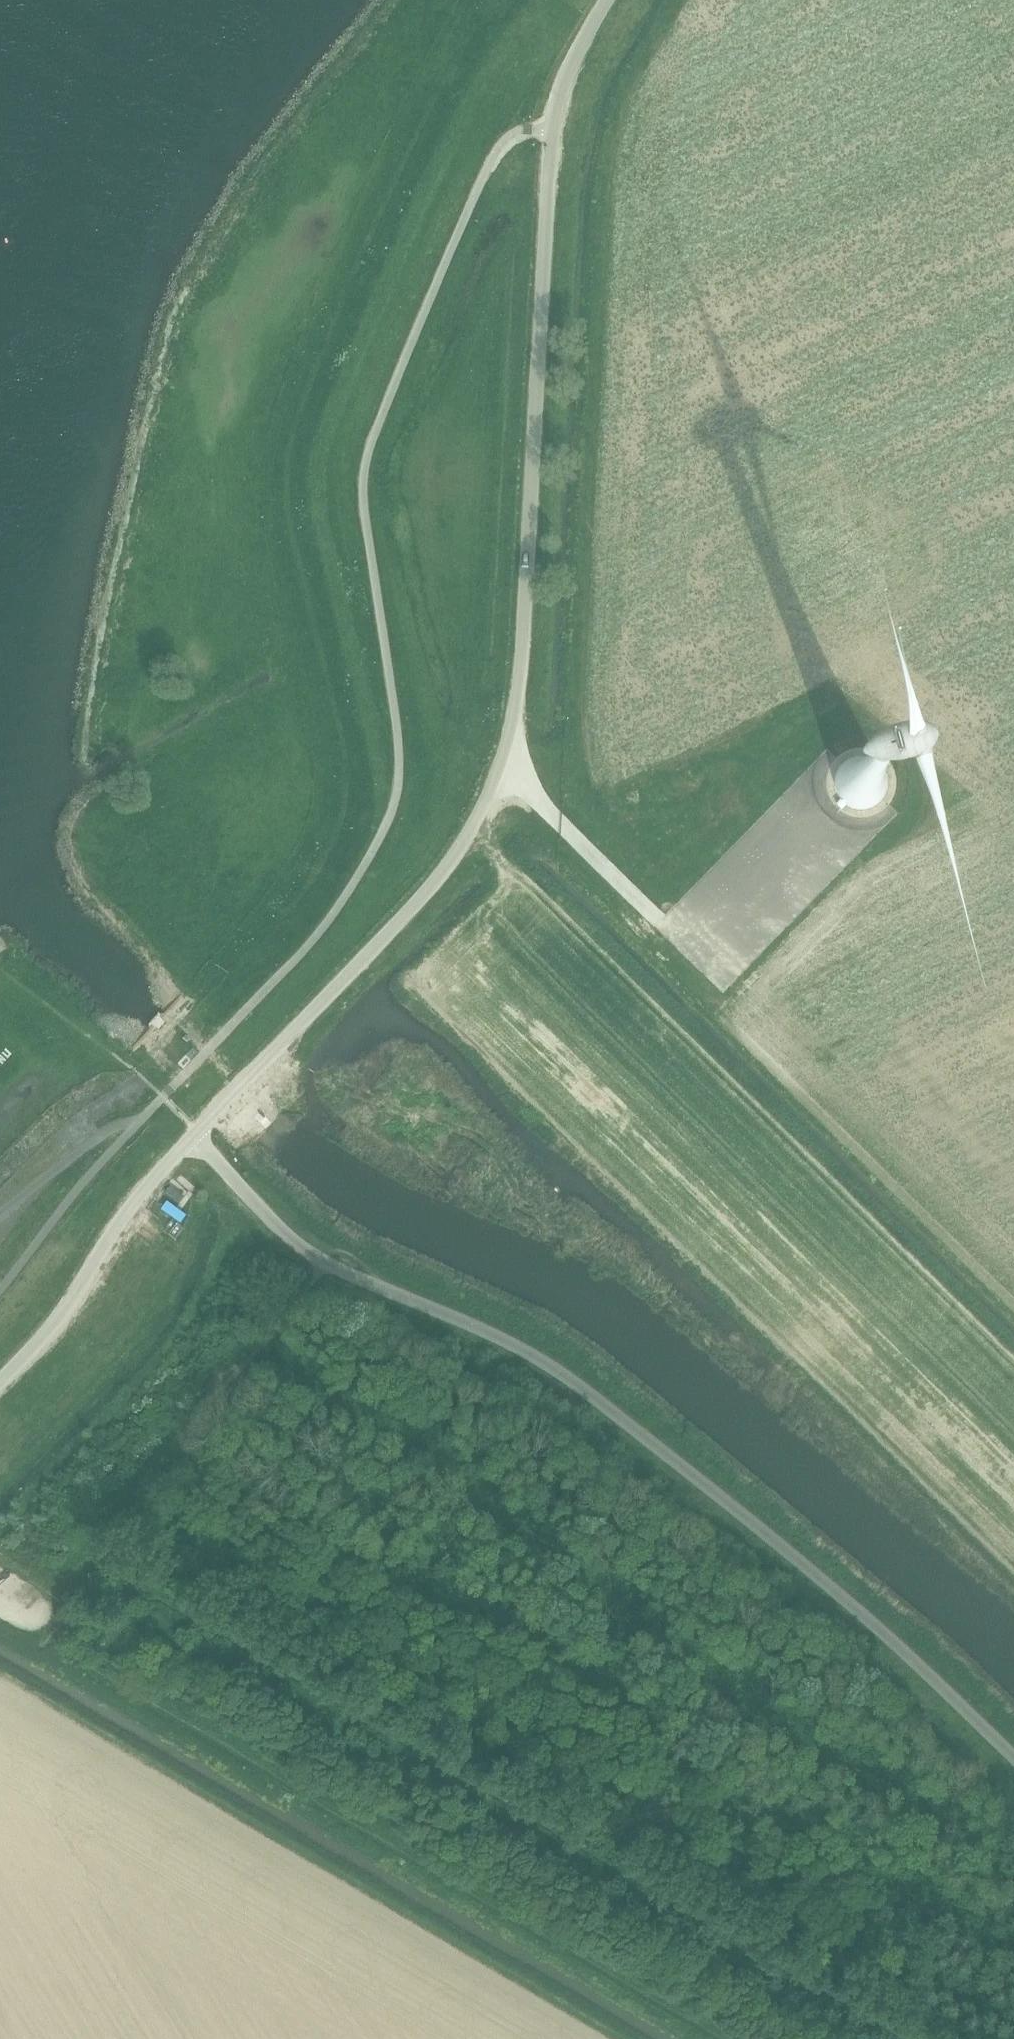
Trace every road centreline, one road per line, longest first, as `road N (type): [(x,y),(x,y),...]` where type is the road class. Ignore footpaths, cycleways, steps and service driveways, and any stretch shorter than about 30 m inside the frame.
road 1 (unclassified): [(0,1374),(53,1318),(145,1187),(453,863),(504,761),(520,683),(549,129),(574,0)]

